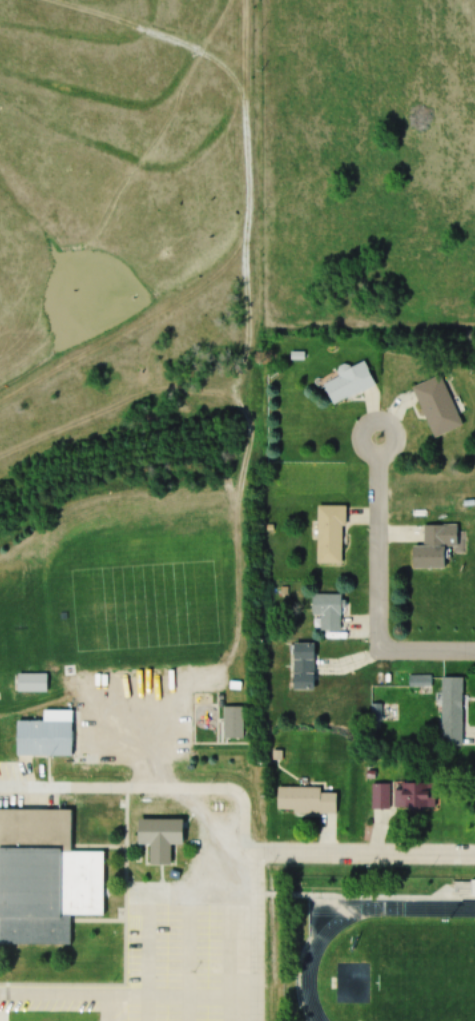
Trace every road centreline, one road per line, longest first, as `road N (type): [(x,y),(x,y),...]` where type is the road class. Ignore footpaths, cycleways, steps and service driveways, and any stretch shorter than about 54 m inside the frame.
road 1 (residential): [(474,655),(382,647),(377,433)]
road 2 (residential): [(257,854),(474,856)]
road 3 (residential): [(255,1020),(257,854)]

